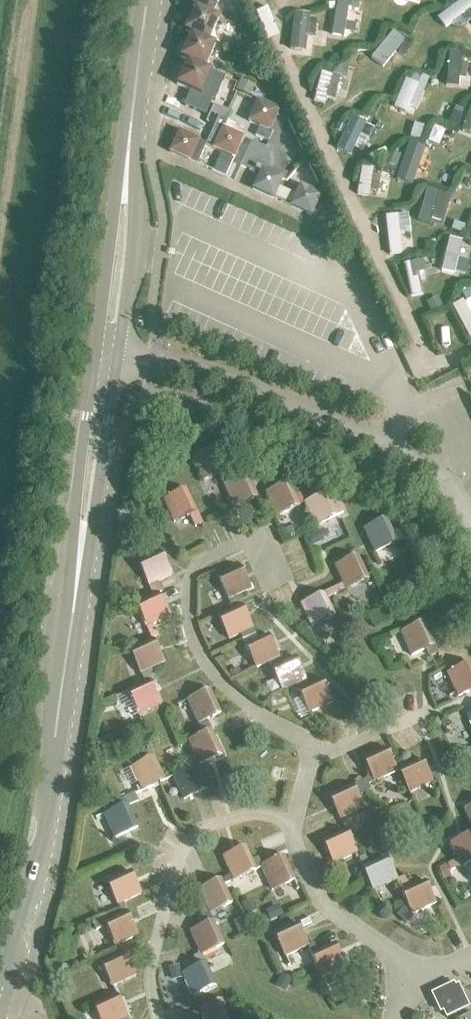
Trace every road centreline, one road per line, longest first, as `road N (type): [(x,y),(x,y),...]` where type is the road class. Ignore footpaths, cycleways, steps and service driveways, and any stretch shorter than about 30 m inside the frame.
road 1 (tertiary): [(70,629),(117,360),(132,225),(127,147)]
road 2 (tertiary): [(127,147),(73,517),(70,629)]
road 3 (tertiary): [(70,629),(34,879),(0,995)]
road 4 (tertiary): [(127,147),(146,0)]

